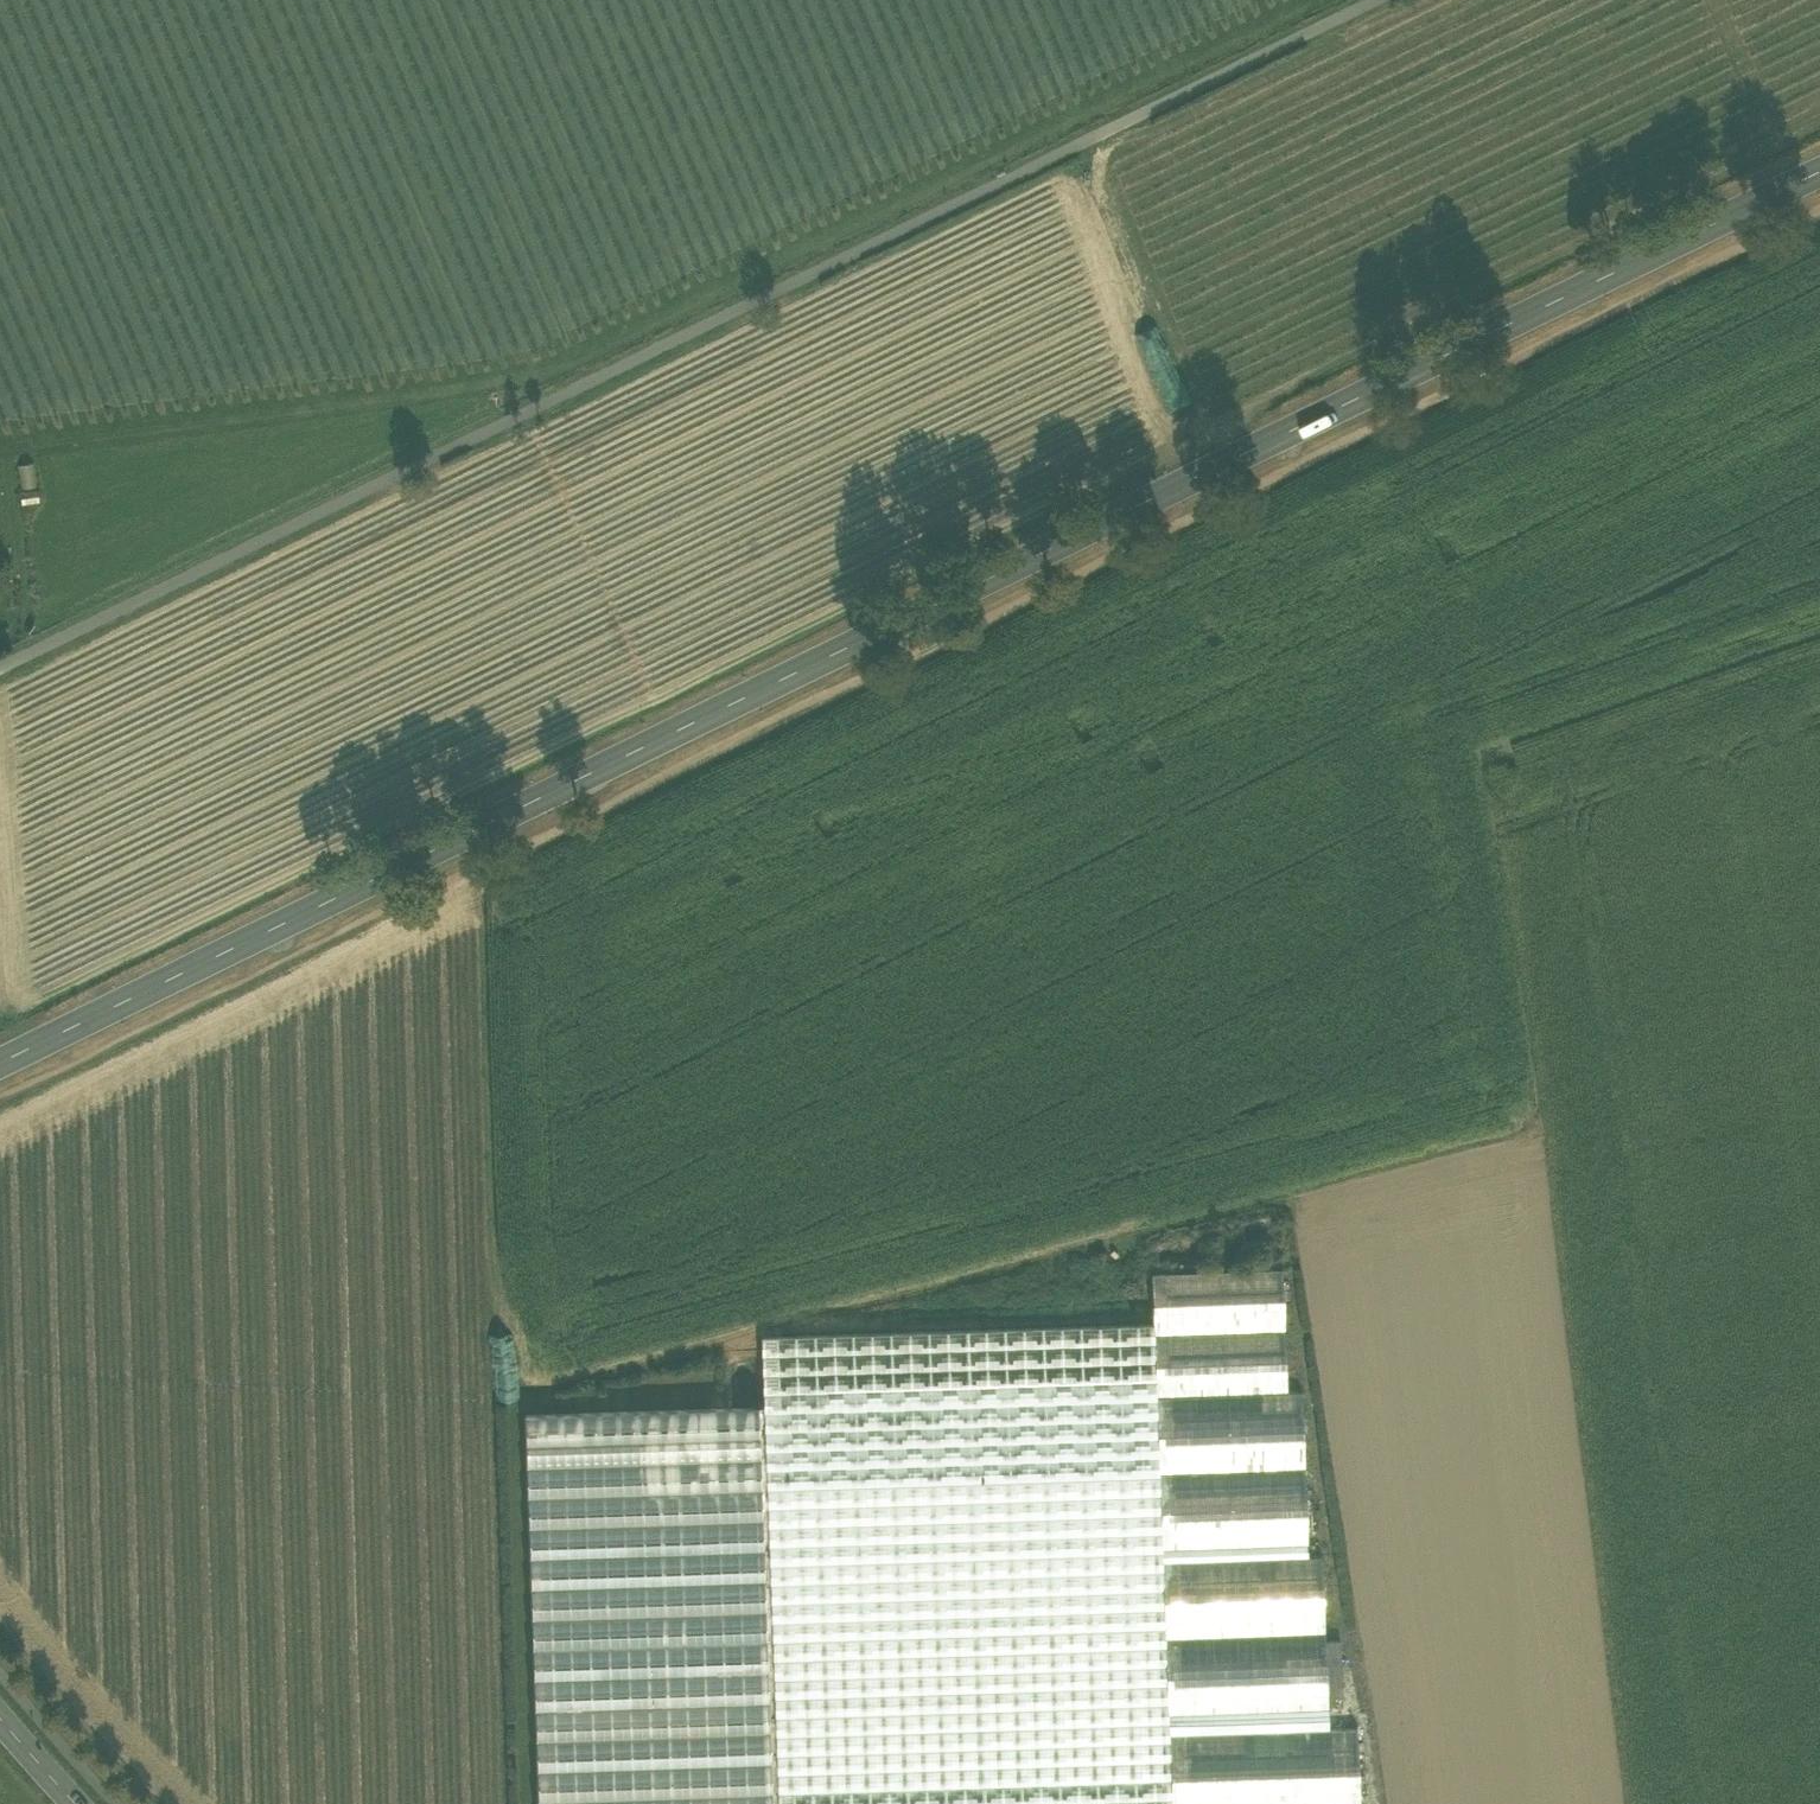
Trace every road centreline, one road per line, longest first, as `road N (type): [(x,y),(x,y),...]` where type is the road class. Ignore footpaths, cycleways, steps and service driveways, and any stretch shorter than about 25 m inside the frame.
road 1 (secondary): [(1819,174),(0,1066)]

